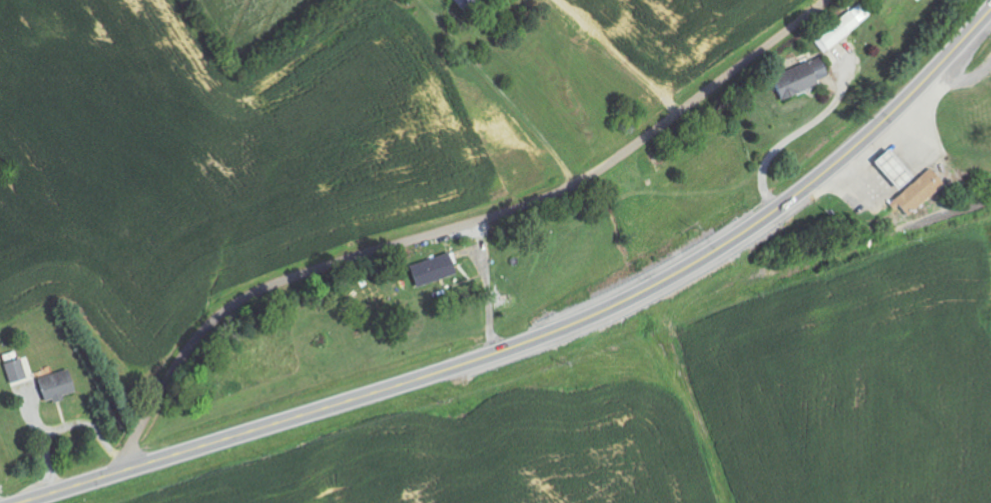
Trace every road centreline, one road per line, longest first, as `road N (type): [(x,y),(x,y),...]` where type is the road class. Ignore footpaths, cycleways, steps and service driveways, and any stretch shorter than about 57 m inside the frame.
road 1 (trunk): [(21,502),(440,372),(644,290),(829,169),(990,10)]
road 2 (residential): [(114,474),(182,359),(232,308),(277,284),(569,187),(826,0)]

